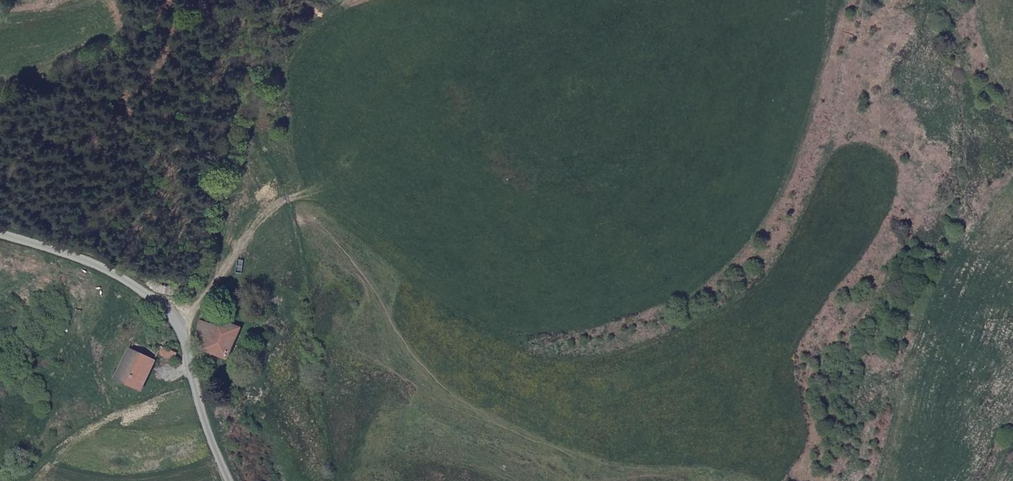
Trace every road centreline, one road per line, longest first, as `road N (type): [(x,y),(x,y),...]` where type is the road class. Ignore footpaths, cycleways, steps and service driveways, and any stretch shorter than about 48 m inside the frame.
road 1 (unclassified): [(0,231),(69,249),(153,298),(179,323),(230,480)]

